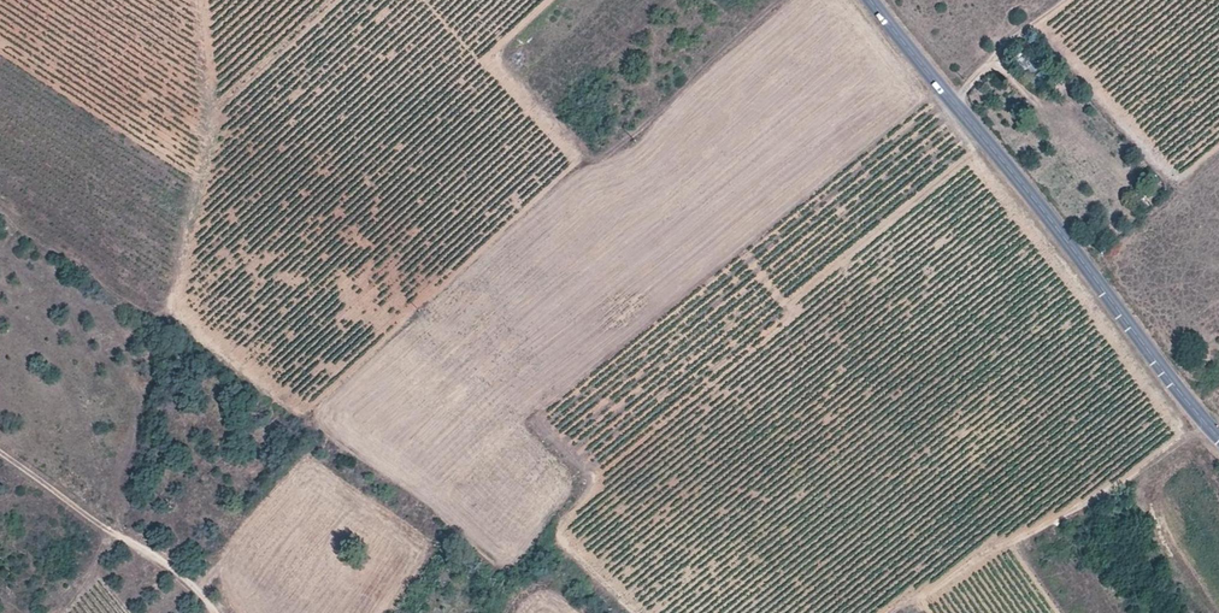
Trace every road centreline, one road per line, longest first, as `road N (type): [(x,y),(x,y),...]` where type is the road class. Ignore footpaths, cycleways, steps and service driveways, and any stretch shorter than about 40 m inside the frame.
road 1 (tertiary): [(1218,439),(870,0)]
road 2 (track): [(219,612),(182,572),(0,455)]

